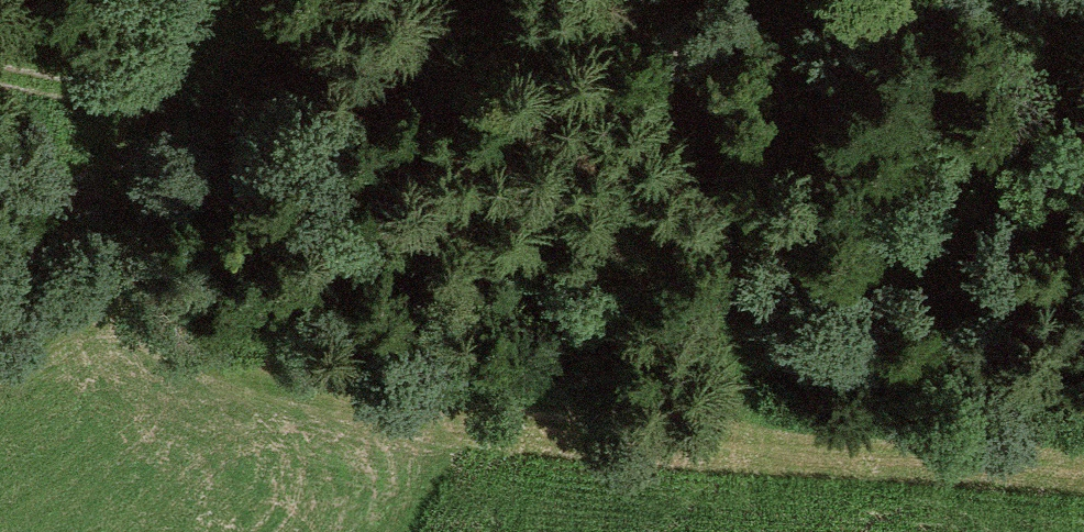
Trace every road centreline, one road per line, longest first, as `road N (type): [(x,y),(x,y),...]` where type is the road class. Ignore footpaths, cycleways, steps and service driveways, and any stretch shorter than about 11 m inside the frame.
road 1 (track): [(654,32),(838,156),(900,181),(946,178),(993,162),(1023,129),(1048,75),(1066,0)]
road 2 (track): [(637,0),(691,101),(726,229),(735,467)]
road 3 (track): [(172,0),(105,309)]
road 4 (track): [(0,71),(152,92)]

